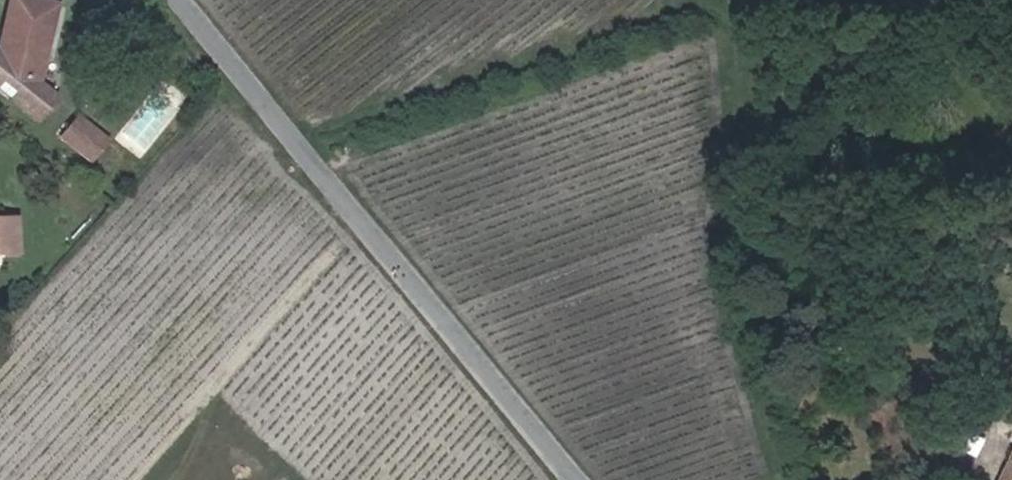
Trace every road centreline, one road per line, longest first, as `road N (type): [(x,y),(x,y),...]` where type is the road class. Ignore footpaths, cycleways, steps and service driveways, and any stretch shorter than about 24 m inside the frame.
road 1 (unclassified): [(578,479),(182,0)]

